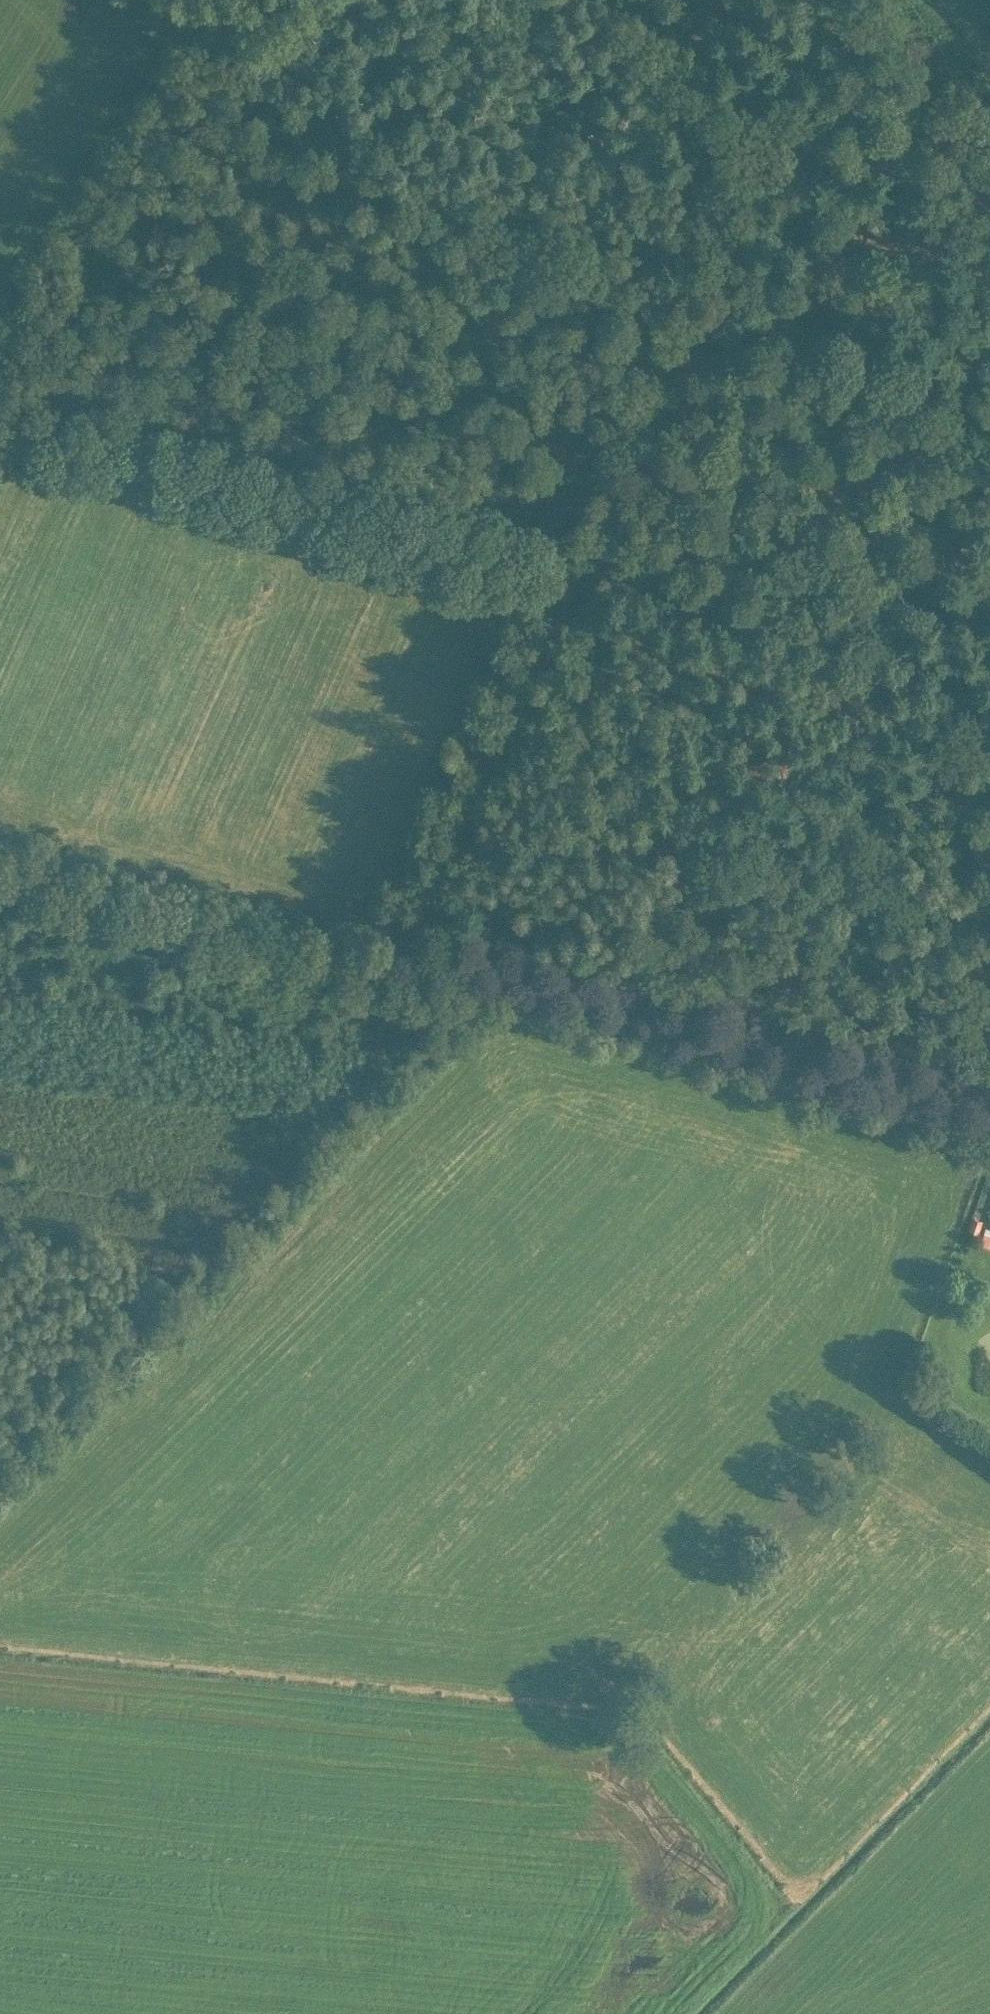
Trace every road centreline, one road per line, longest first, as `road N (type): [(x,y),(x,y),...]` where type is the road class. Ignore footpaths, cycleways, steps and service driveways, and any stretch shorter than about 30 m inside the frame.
road 1 (track): [(989,155),(826,0)]

